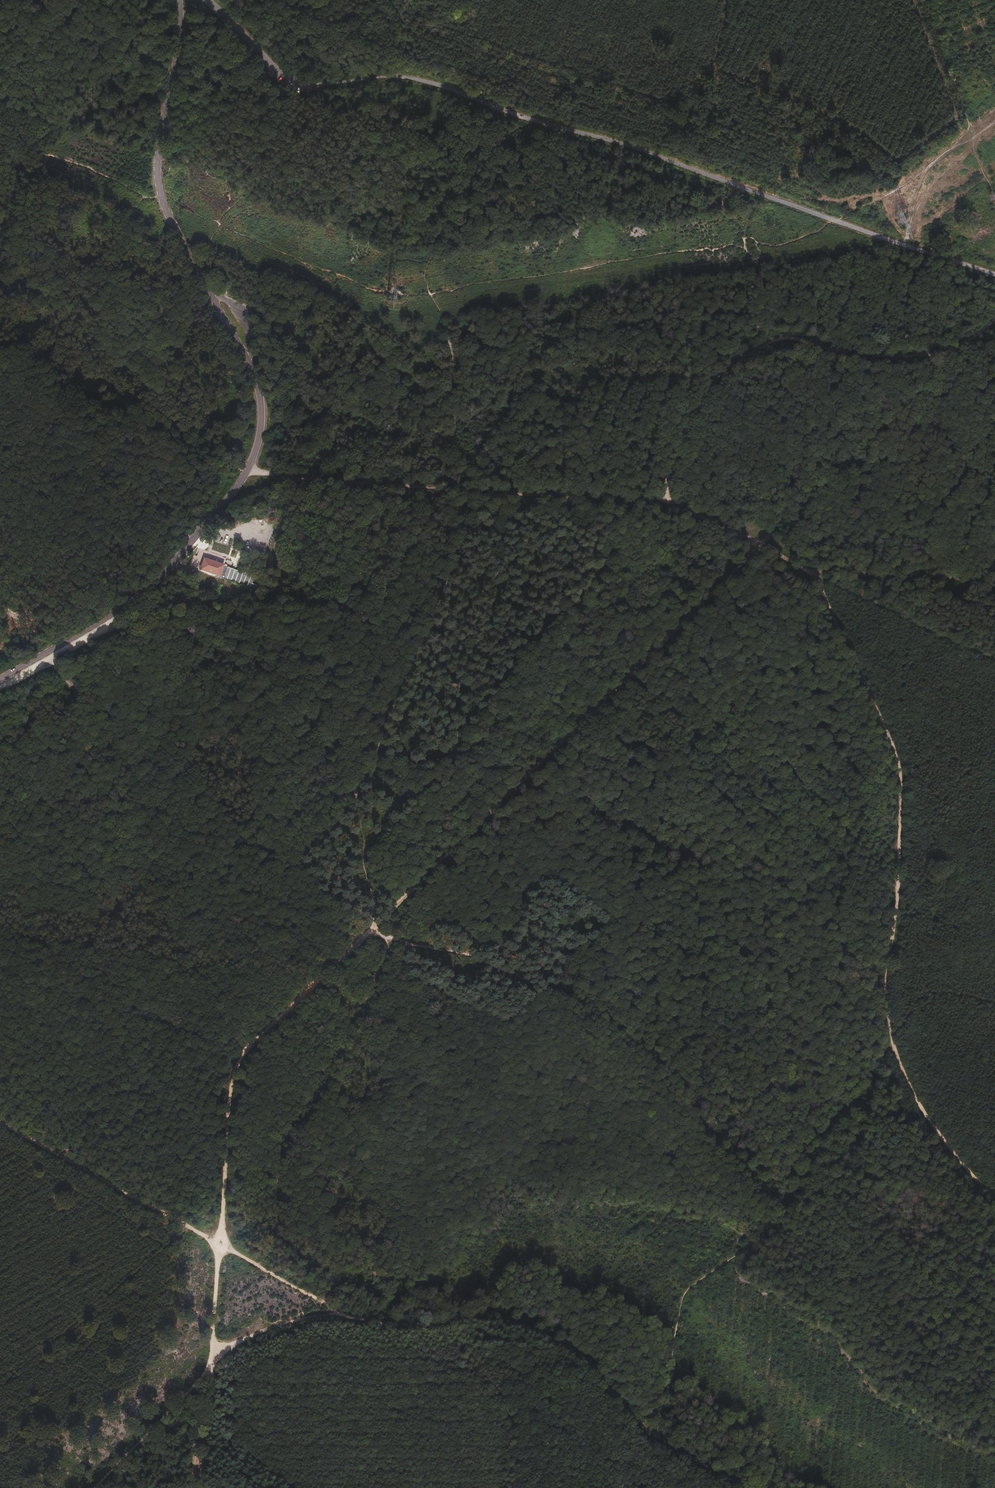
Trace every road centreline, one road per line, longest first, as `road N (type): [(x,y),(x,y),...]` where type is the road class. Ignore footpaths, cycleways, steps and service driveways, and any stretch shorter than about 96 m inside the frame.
road 1 (tertiary): [(179,0),(160,128),(159,187),(177,238),(253,373),(261,411),(258,444),(235,489),(160,577),(0,678)]
road 2 (track): [(286,1015),(766,550)]
road 3 (track): [(814,574),(903,774),(887,987),(893,1031)]
road 4 (track): [(666,501),(674,457),(712,381),(775,340),(887,357),(966,344)]
road 5 (track): [(653,1438),(585,1363),(534,1329),(487,1320),(419,1328),(338,1318)]
road 6 (track): [(474,487),(666,501),(814,574)]
road 7 (track): [(221,1244),(0,1121)]
road 8 (track): [(221,1244),(238,1074),(250,1050),(286,1015)]
road 9 (track): [(250,465),(474,487)]
road 10 (track): [(814,574),(994,662)]
road 11 (track): [(895,1046),(938,1136),(994,1197)]
road 12 (track): [(101,1487),(215,1372)]
road 13 (track): [(338,1318),(221,1244)]
road 14 (track): [(215,1372),(274,1331),(338,1318)]
road 15 (track): [(215,1372),(221,1244)]

